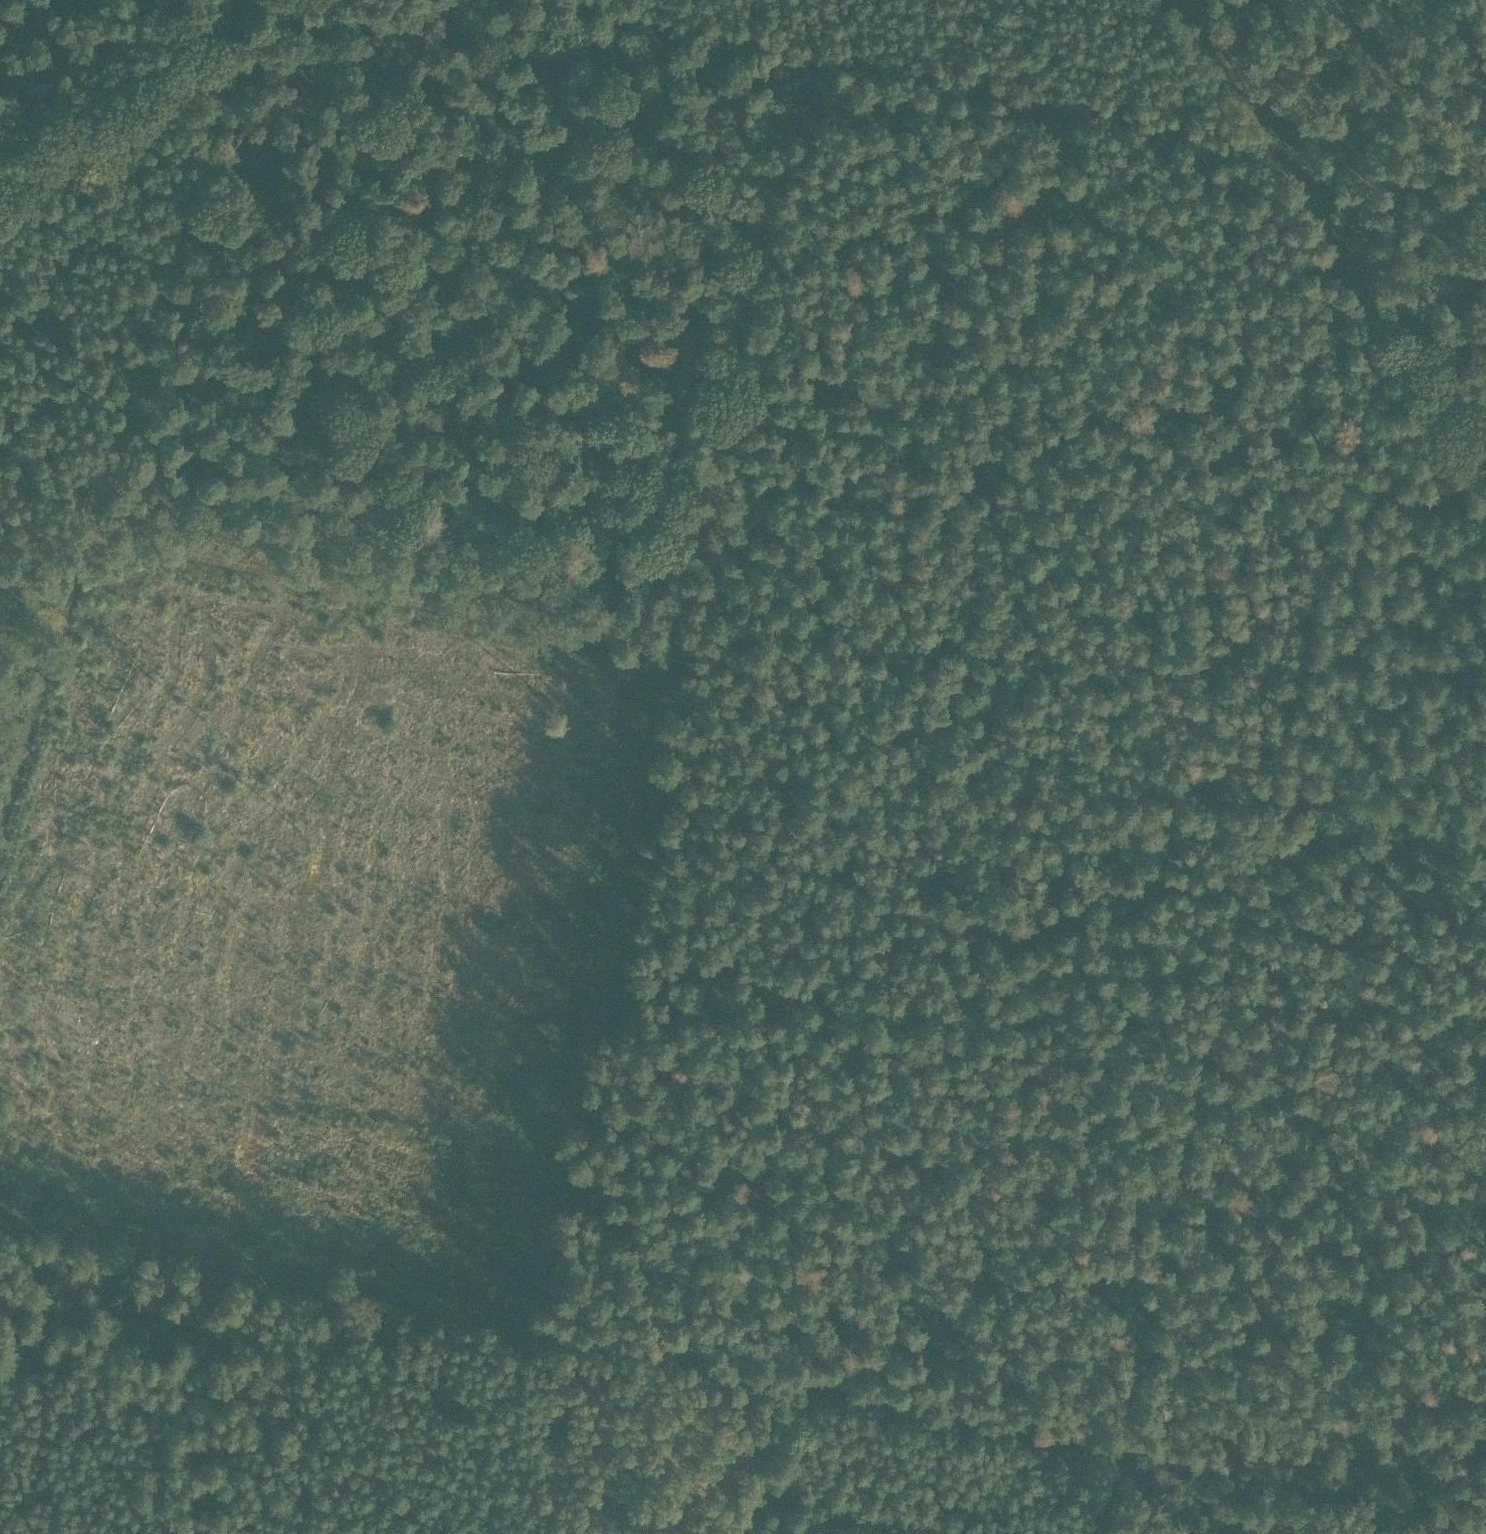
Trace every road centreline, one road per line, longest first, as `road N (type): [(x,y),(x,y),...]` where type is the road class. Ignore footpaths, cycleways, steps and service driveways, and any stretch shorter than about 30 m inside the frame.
road 1 (track): [(1485,475),(1186,0)]
road 2 (track): [(1354,268),(1485,185)]

